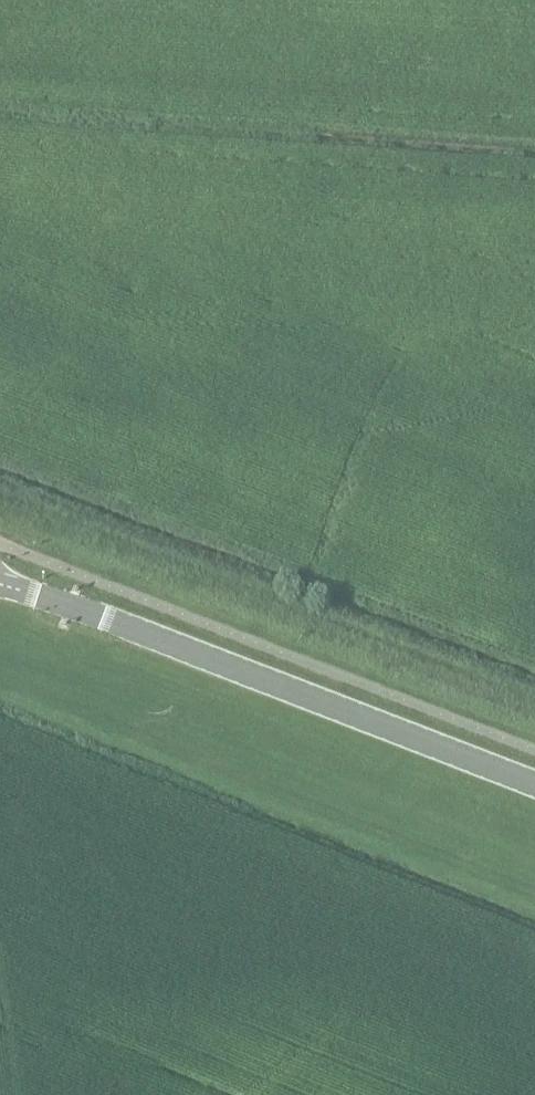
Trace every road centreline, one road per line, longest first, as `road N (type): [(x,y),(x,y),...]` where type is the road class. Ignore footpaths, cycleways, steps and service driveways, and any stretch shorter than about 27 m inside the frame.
road 1 (secondary): [(534,785),(0,585)]

